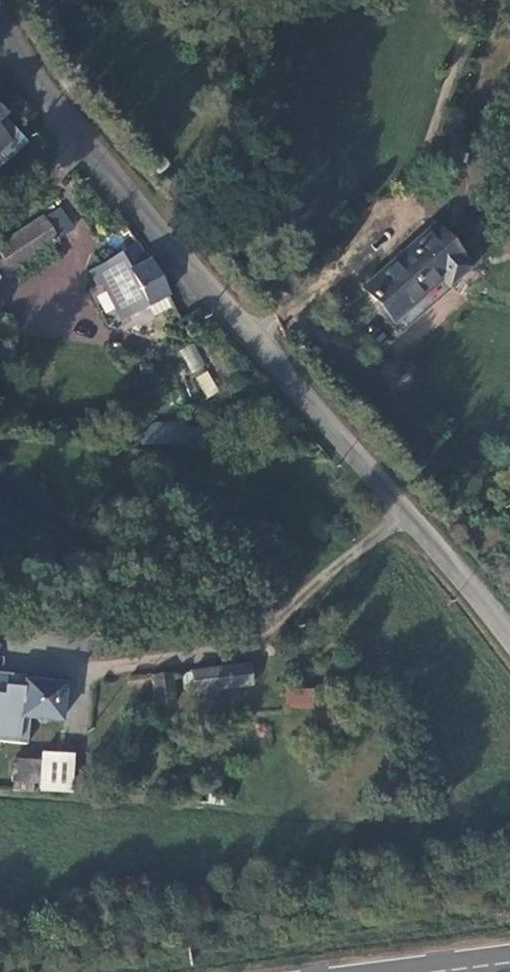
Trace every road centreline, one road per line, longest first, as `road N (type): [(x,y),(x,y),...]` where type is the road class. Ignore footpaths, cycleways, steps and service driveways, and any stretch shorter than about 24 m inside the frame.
road 1 (residential): [(0,28),(29,86),(402,508)]
road 2 (unclassified): [(402,508),(253,638)]
road 3 (residential): [(402,508),(509,650)]

